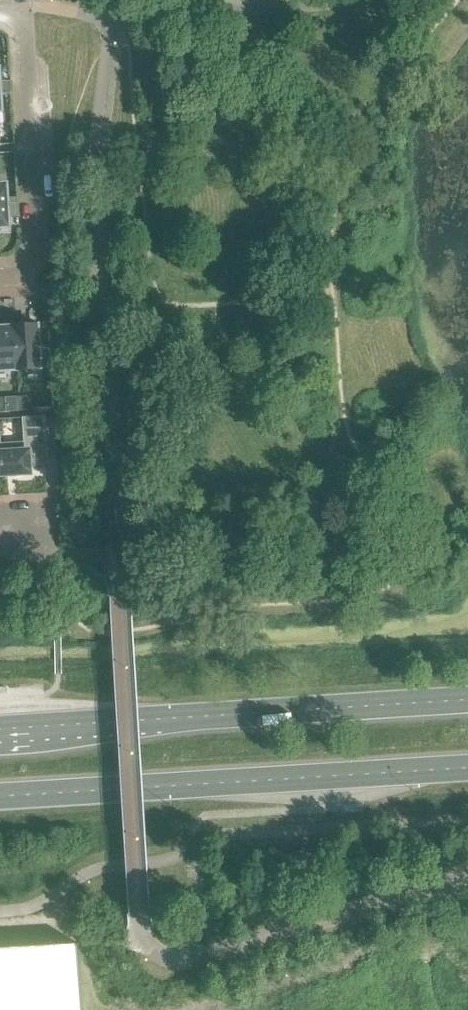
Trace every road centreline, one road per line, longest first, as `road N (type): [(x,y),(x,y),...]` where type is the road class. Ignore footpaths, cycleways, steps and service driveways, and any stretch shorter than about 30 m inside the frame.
road 1 (secondary): [(467,702),(0,734)]
road 2 (secondary): [(0,794),(467,768)]
road 3 (residential): [(0,14),(24,14),(36,271),(0,274)]

